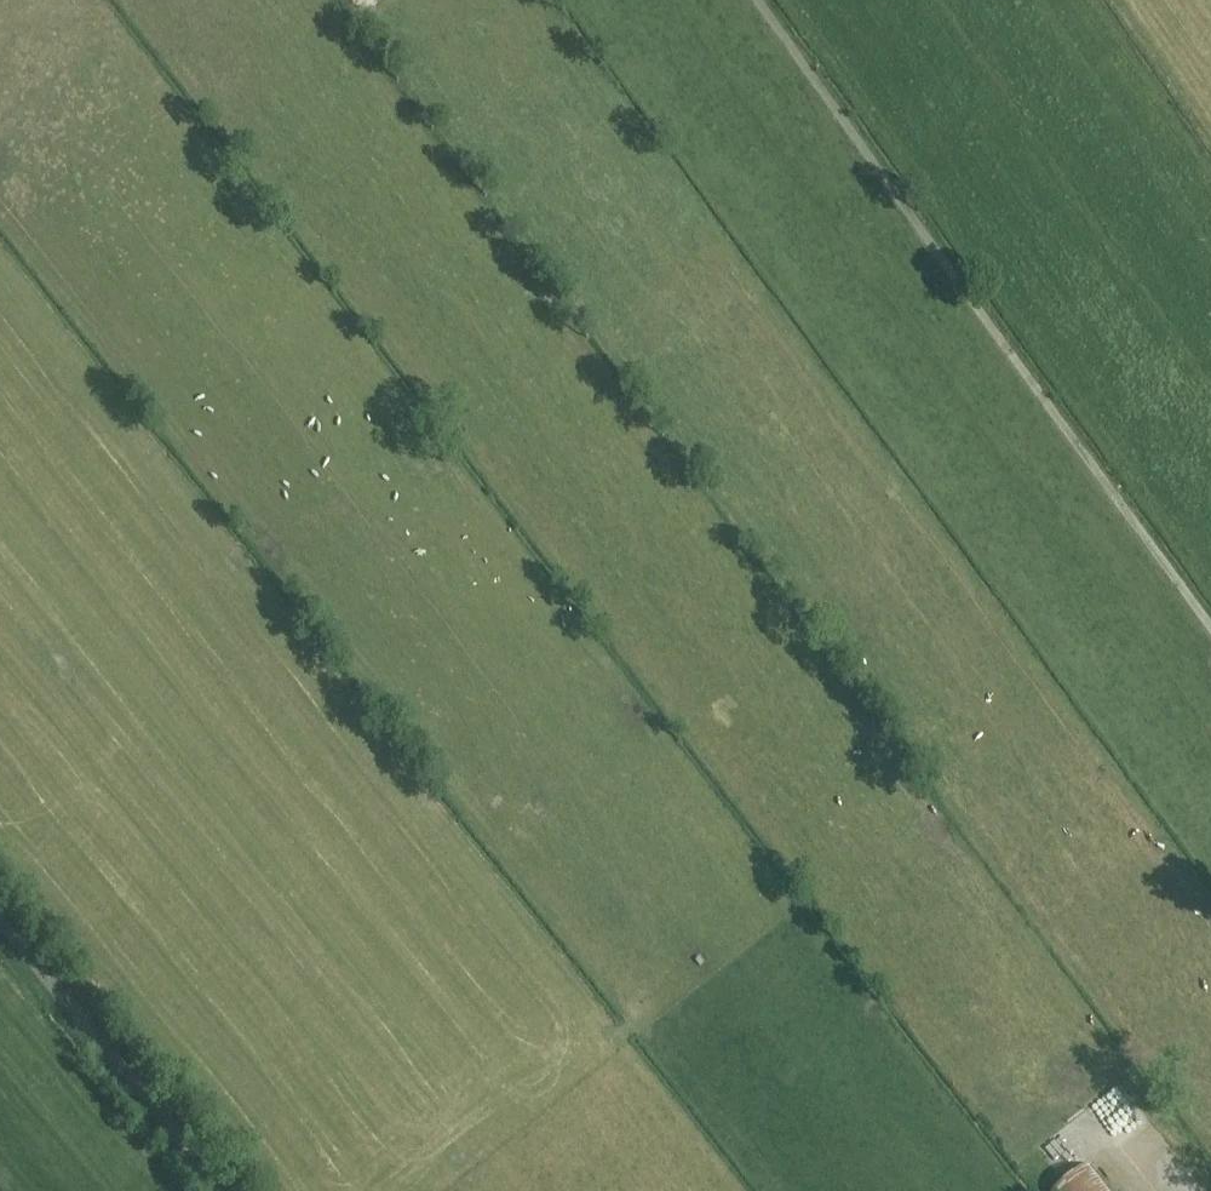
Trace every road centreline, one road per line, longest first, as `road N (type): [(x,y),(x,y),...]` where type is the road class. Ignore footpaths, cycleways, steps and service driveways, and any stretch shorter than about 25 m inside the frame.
road 1 (unclassified): [(224,1190),(0,922)]

